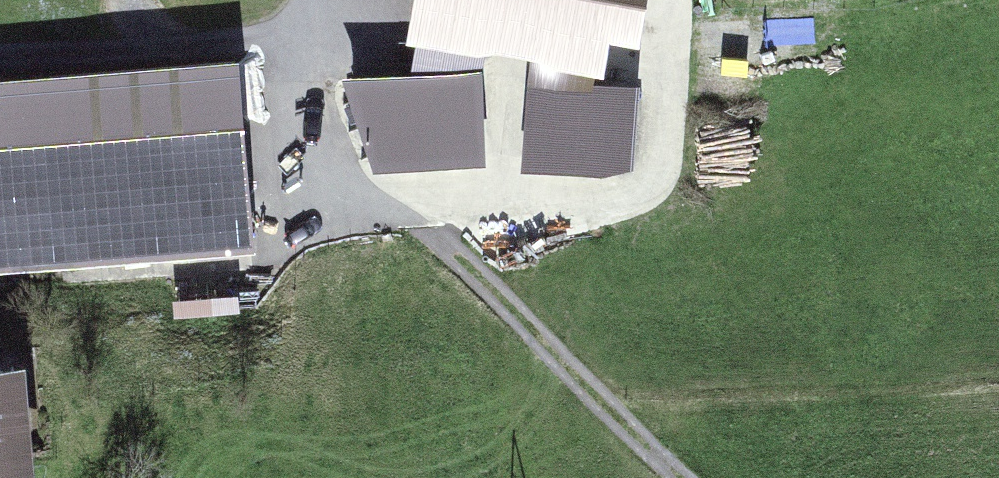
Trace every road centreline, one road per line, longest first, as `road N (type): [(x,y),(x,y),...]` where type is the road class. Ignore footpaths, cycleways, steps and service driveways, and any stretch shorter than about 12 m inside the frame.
road 1 (track): [(306,0),(325,122),(410,230),(689,477)]
road 2 (track): [(859,0),(705,35),(643,39),(652,146),(606,178),(376,187)]

